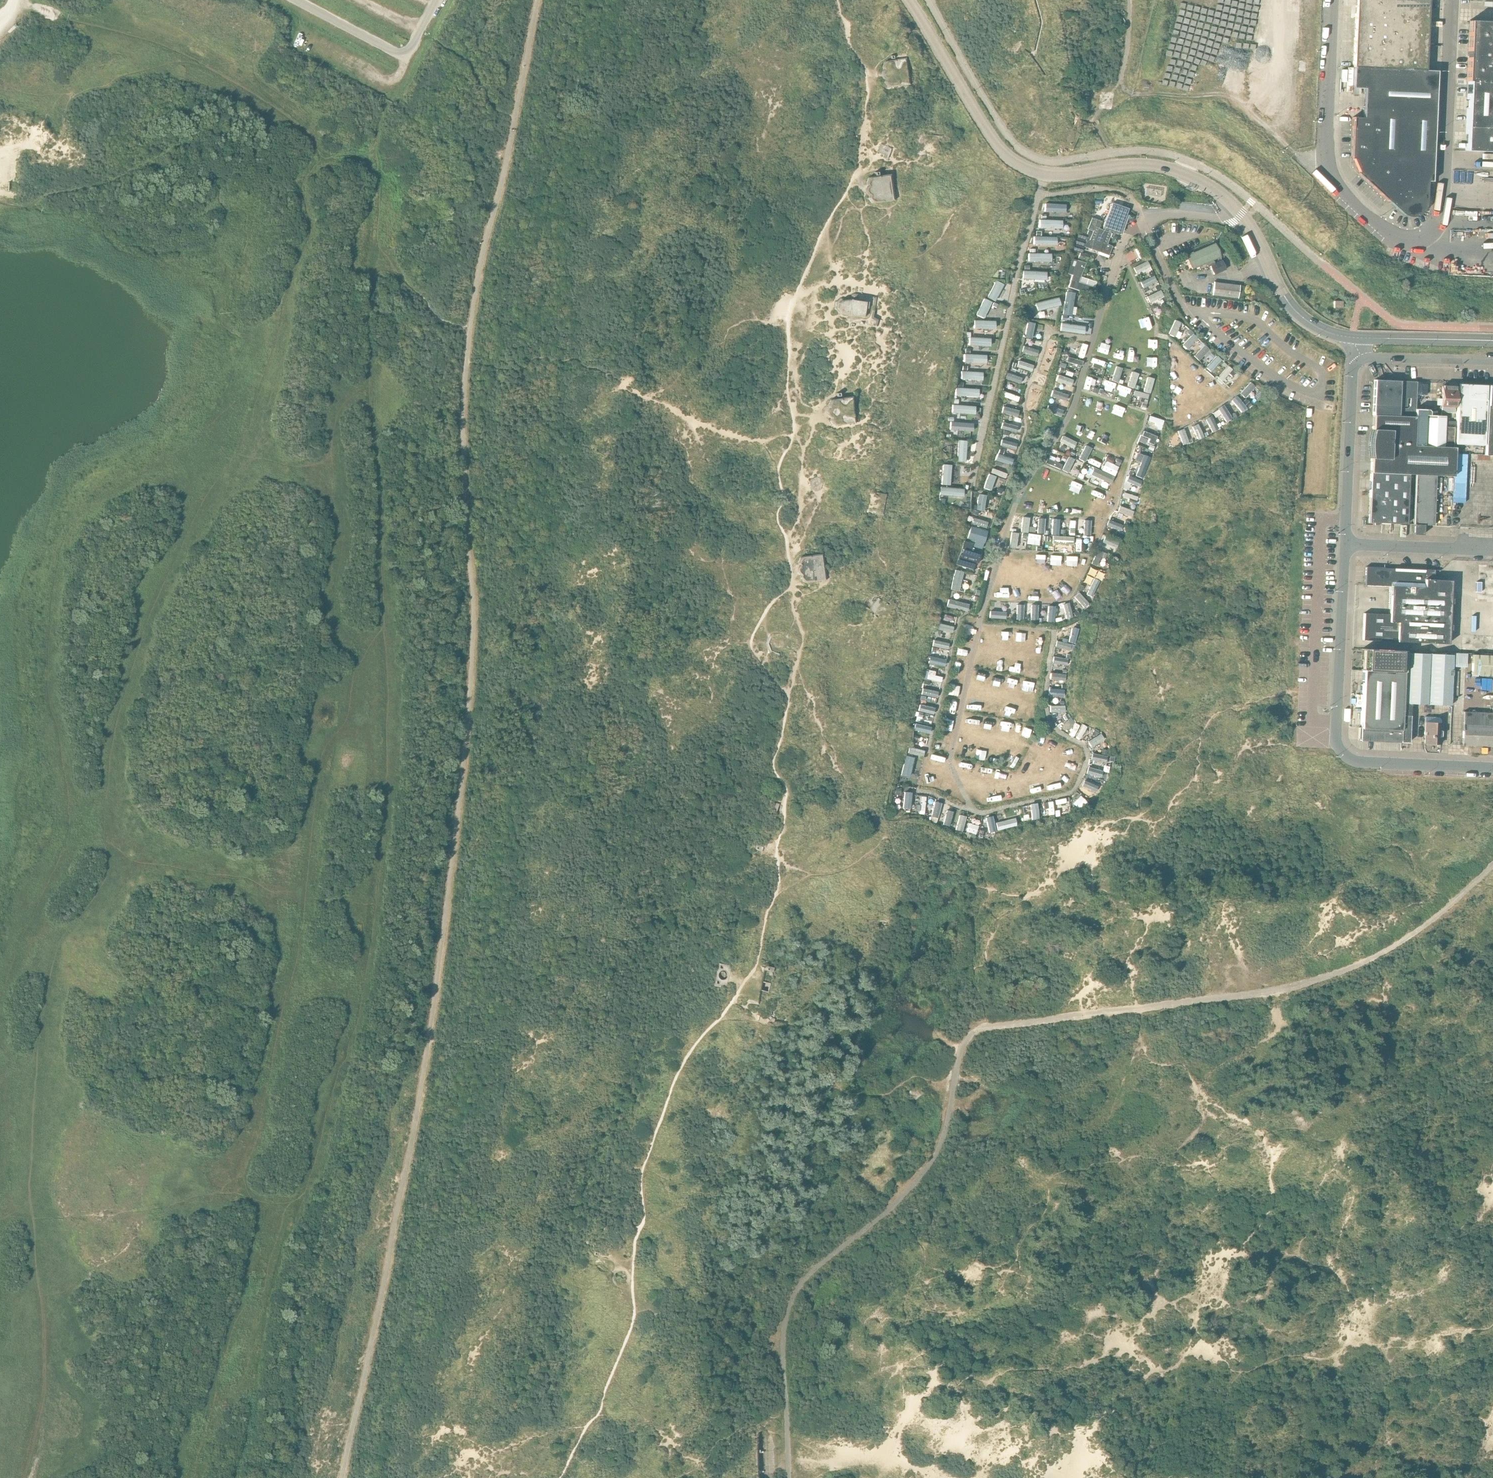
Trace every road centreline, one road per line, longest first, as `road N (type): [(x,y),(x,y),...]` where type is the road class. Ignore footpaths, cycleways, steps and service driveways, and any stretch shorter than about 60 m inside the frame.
road 1 (tertiary): [(1353,337),(1301,317),(1252,229),(1197,179),(1153,164),(1046,172),(1000,150),(907,0)]
road 2 (unclassified): [(1345,545),(1336,723),(1344,755),(1492,770)]
road 3 (unclassified): [(1345,545),(1353,371),(1361,358)]
road 4 (unclassified): [(1492,551),(1345,545)]
road 5 (tertiary): [(1492,341),(1353,337)]
road 6 (unclassified): [(1361,358),(1492,362)]

